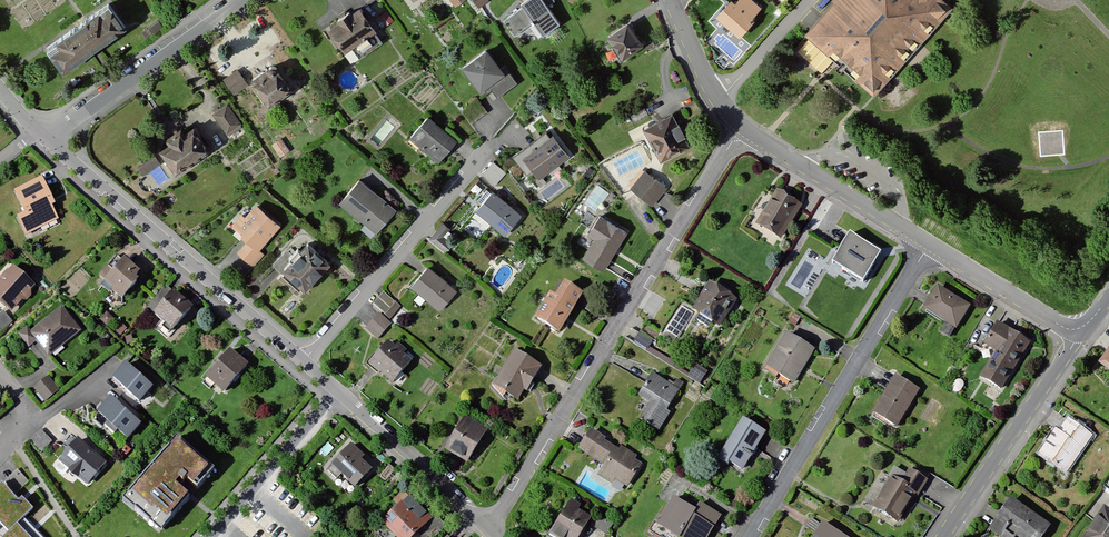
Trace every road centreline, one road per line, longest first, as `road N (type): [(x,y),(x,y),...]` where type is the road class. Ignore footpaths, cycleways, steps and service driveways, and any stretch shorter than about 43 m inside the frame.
road 1 (residential): [(488,534),(740,122)]
road 2 (residential): [(307,361),(35,131)]
road 3 (residential): [(748,536),(928,245)]
road 4 (residential): [(516,128),(307,361)]
road 5 (residential): [(241,0),(95,106),(35,131)]
road 6 (tertiary): [(1080,336),(951,536)]
road 7 (residential): [(928,245),(740,122)]
road 8 (residential): [(488,534),(340,392)]
road 9 (residential): [(213,536),(340,392)]
road 10 (residential): [(1080,336),(928,245)]
road 11 (residential): [(810,0),(721,98)]

